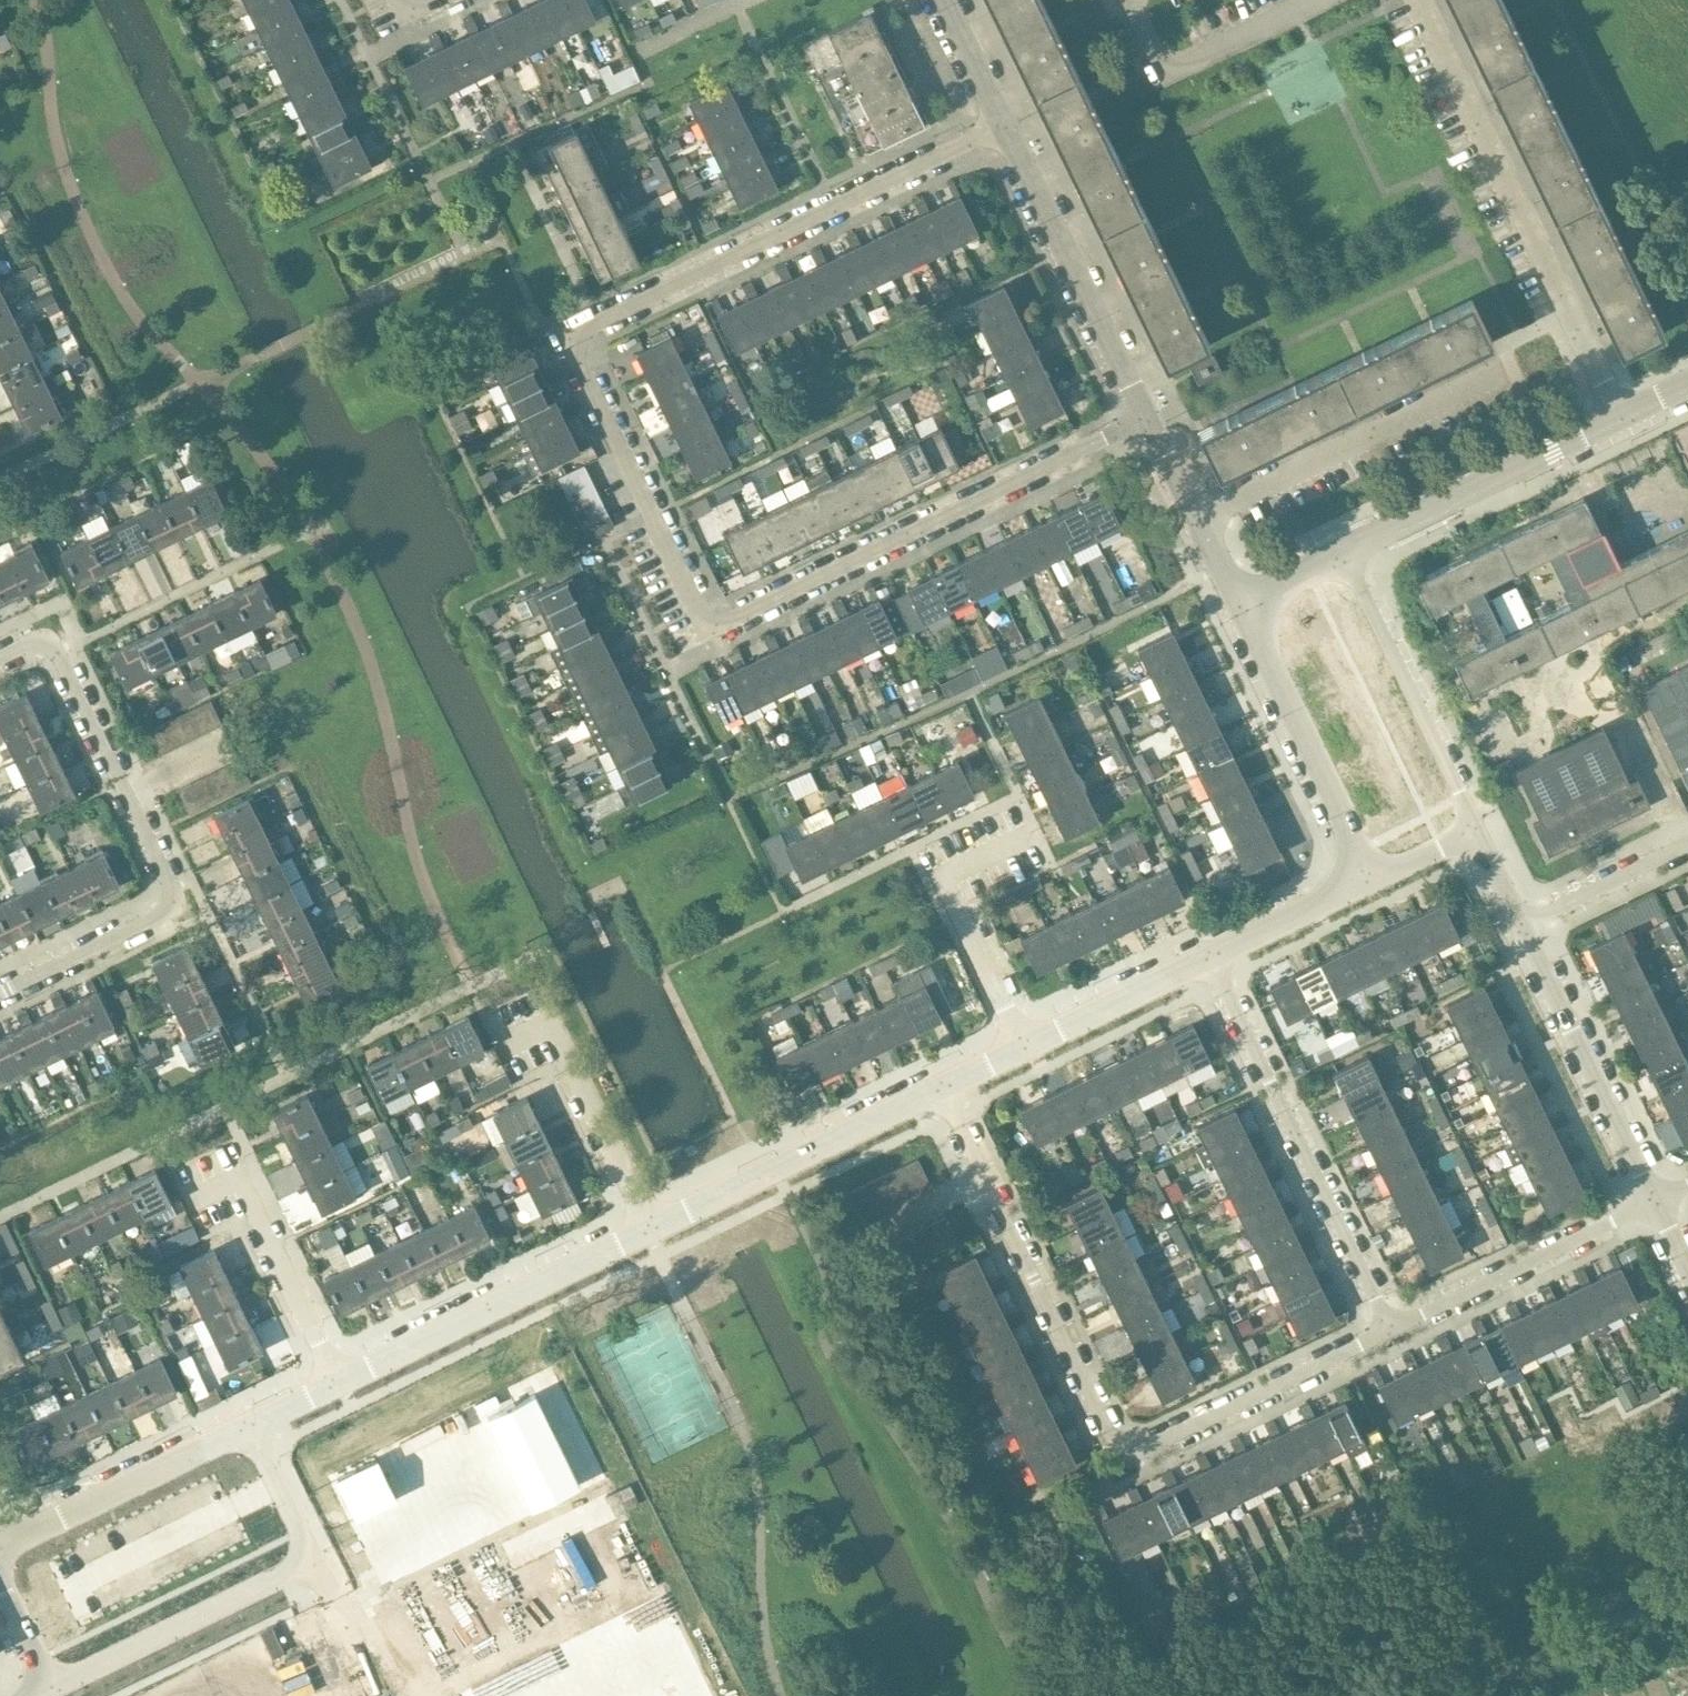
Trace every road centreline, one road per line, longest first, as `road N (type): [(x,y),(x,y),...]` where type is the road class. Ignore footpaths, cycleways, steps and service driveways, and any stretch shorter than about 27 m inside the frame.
road 1 (residential): [(1001,130),(574,337),(711,630),(1149,424)]
road 2 (residential): [(940,1085),(1121,1456),(1390,1330)]
road 3 (residential): [(0,993),(169,911),(177,896),(58,654),(38,639),(0,658)]
road 4 (residential): [(1619,416),(1417,0)]
road 5 (residential): [(1390,1330),(1211,956)]
road 6 (residential): [(339,1381),(652,1226)]
road 7 (residential): [(1194,518),(1500,371)]
road 8 (residential): [(1149,424),(1001,130)]
road 9 (residential): [(652,1226),(940,1085)]
road 10 (residential): [(1655,1202),(1520,925)]
road 11 (residential): [(1344,553),(1619,416)]
road 12 (residential): [(1474,831),(1344,553)]
road 13 (residential): [(1237,608),(1372,879)]
road 14 (residential): [(1390,1330),(1655,1202)]
road 15 (residential): [(51,1688),(314,1561)]
road 16 (residential): [(1022,1045),(940,876),(1032,831)]
road 17 (residential): [(0,1546),(248,1425)]
road 18 (residential): [(652,1226),(551,1025),(507,1046)]
road 19 (residential): [(339,1381),(239,1179)]
road 20 (residential): [(1022,1045),(1211,956)]
road 21 (residential): [(1520,925),(1687,843)]
road 22 (residential): [(1211,956),(1372,879)]
road 23 (residential): [(314,1561),(248,1425)]
road 24 (residential): [(380,1695),(314,1561)]
road 25 (residential): [(1001,130),(942,0)]
road 26 (residential): [(1344,553),(1237,608)]

